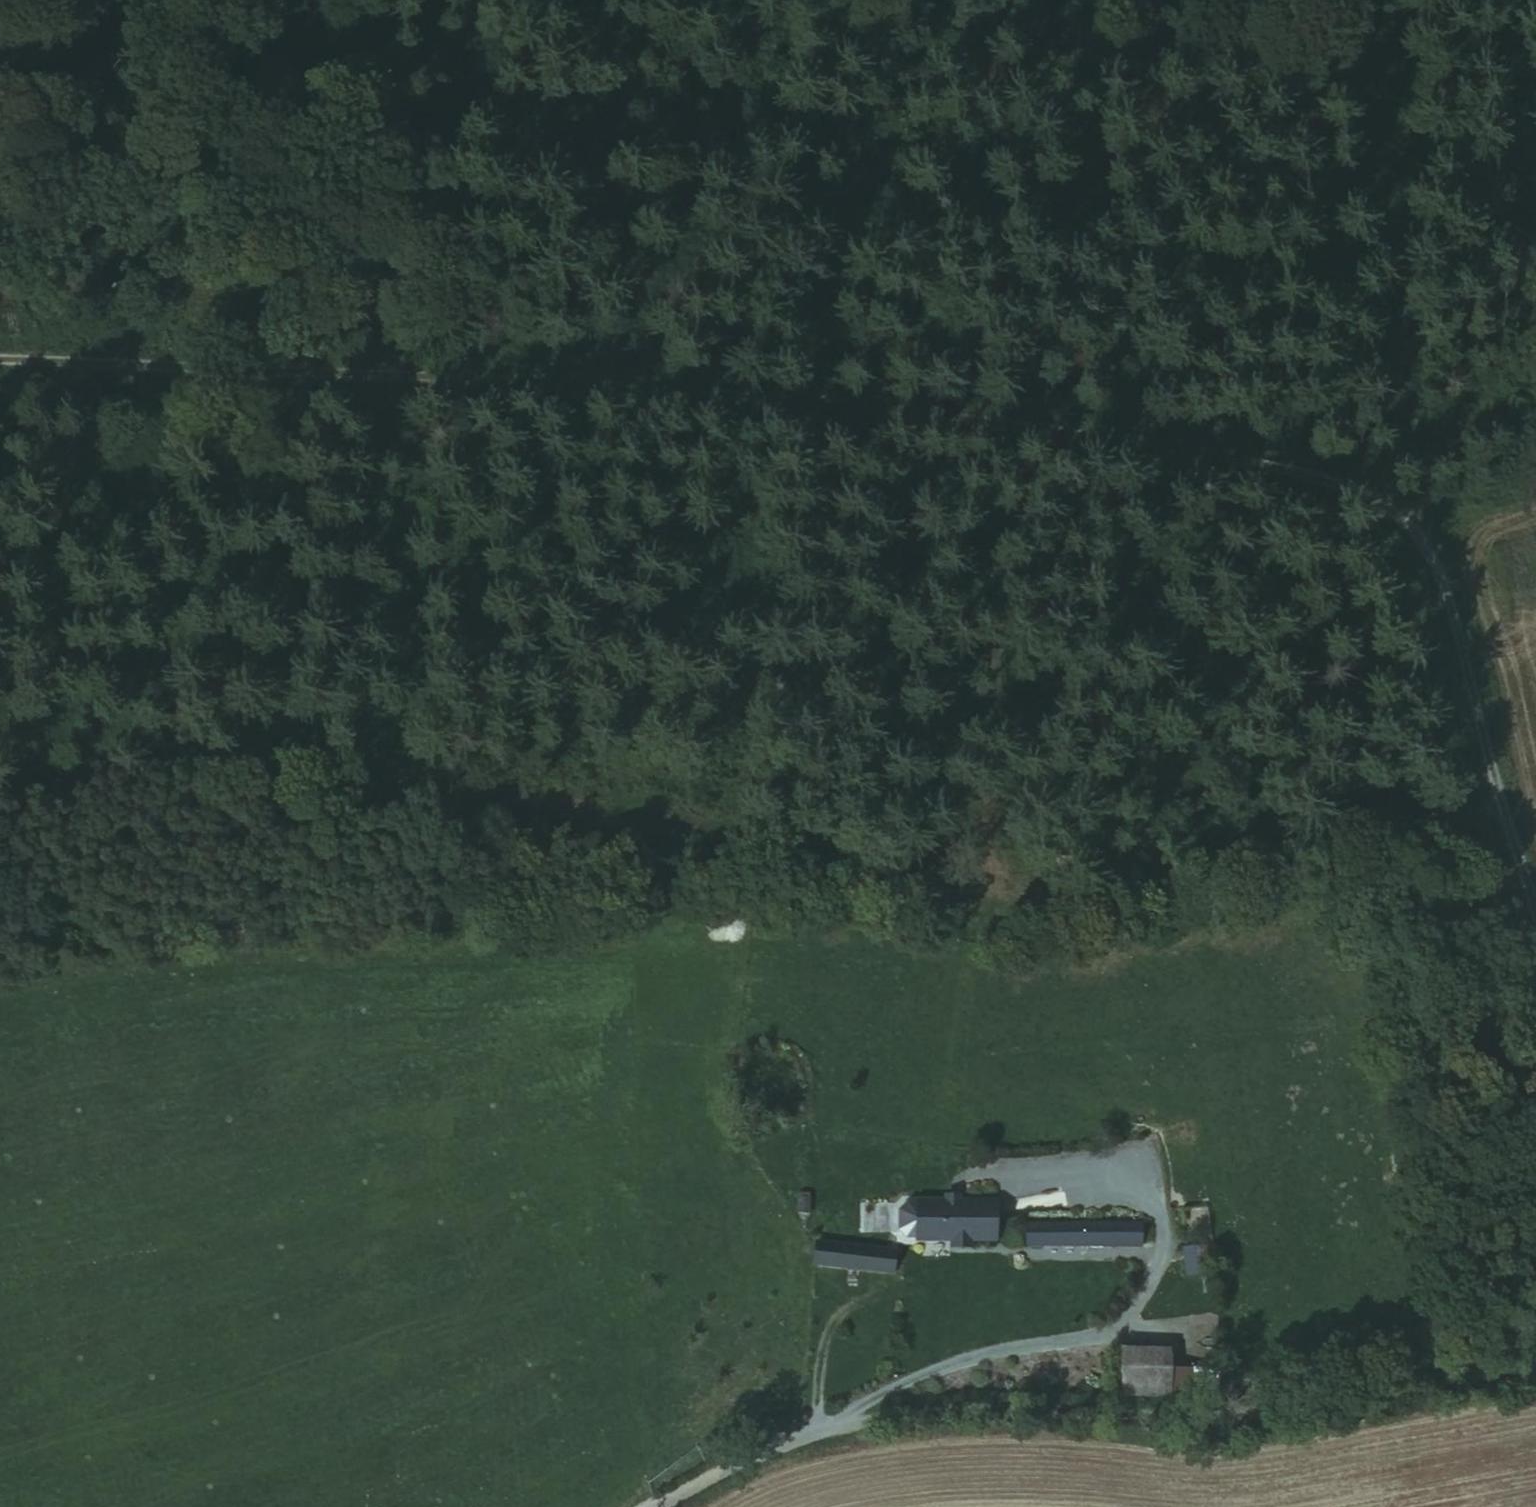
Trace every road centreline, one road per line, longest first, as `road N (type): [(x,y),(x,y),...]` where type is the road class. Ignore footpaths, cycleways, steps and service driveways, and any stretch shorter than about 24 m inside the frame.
road 1 (track): [(0,362),(412,368),(776,391),(1180,438),(1341,472),(1398,503),(1436,544),(1486,777),(1535,945)]
road 2 (unclassified): [(651,1506),(756,1452),(850,1423),(968,1414),(1257,1414),(1535,1368)]

